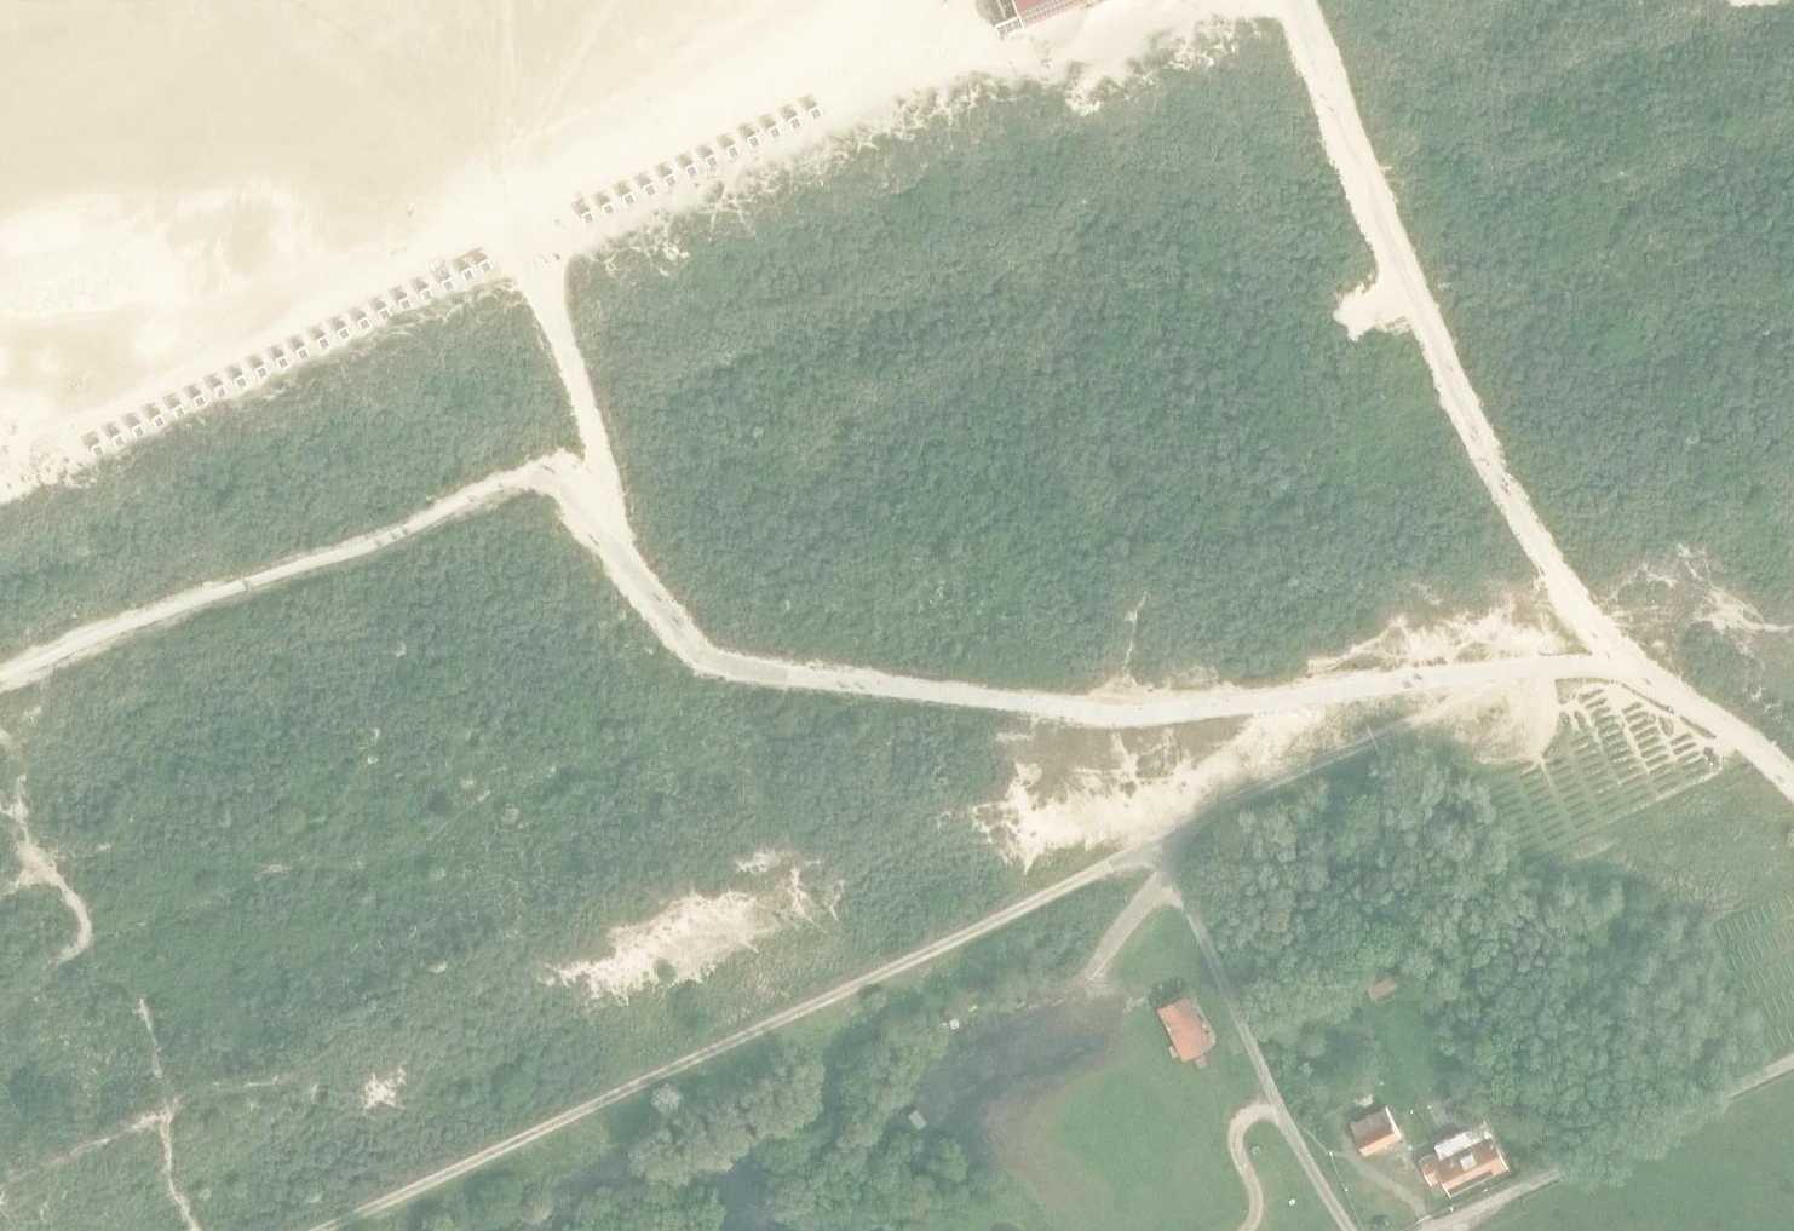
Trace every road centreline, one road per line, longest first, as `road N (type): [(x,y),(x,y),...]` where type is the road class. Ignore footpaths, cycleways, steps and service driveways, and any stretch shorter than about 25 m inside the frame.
road 1 (unclassified): [(1793,1056),(1431,1230)]

